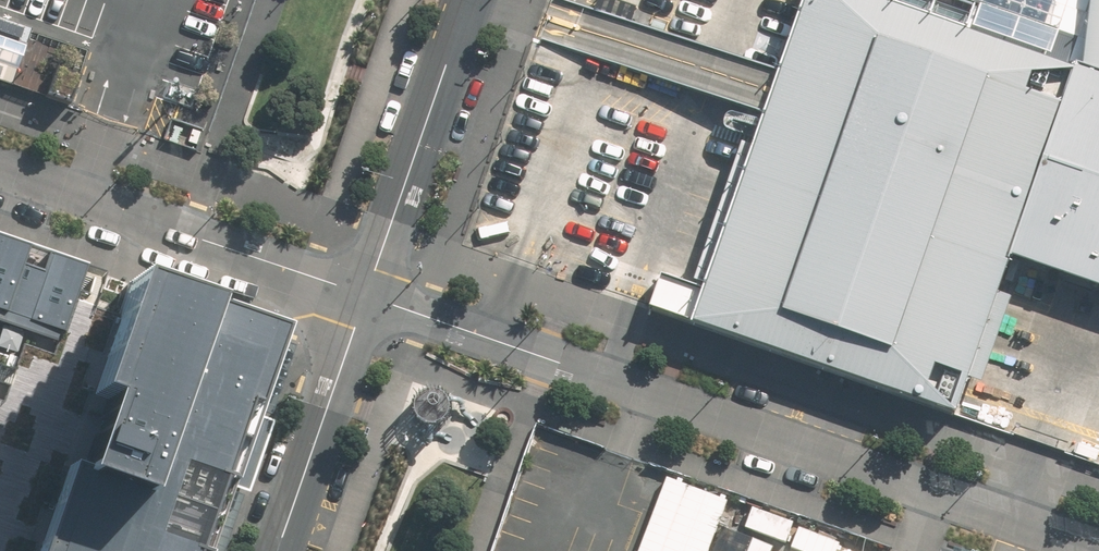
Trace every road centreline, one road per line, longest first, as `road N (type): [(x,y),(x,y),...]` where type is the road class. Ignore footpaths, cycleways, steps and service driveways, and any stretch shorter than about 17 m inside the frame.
road 1 (residential): [(367,296),(926,490)]
road 2 (residential): [(0,169),(367,296)]
road 3 (tertiary): [(472,0),(367,296)]
road 4 (tertiary): [(367,296),(279,550)]
road 5 (residential): [(926,490),(1098,550)]

